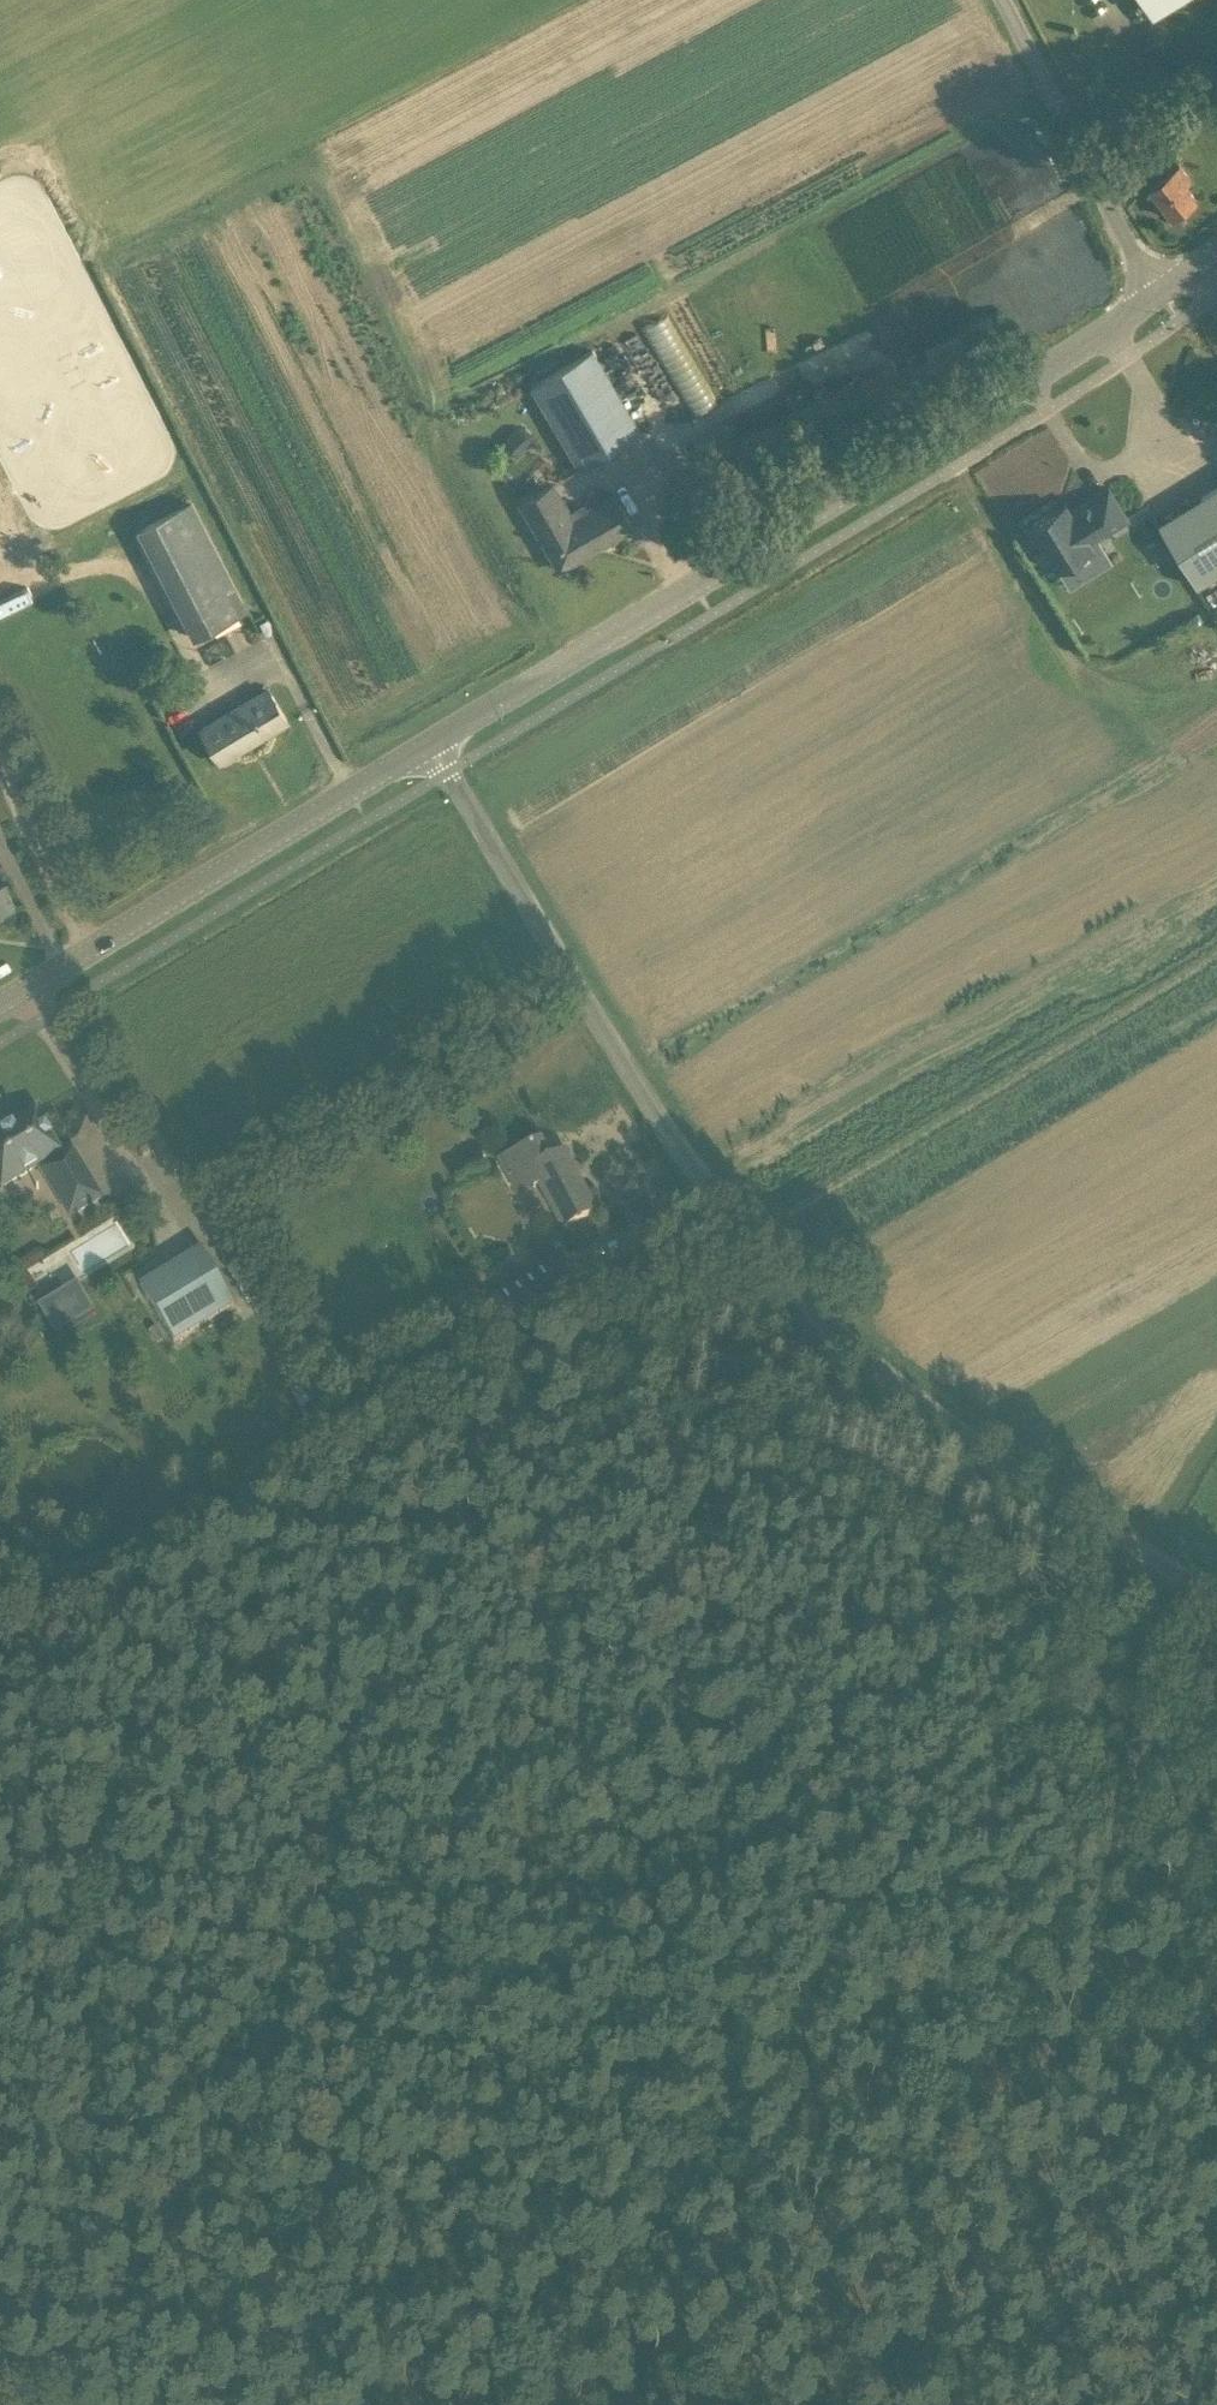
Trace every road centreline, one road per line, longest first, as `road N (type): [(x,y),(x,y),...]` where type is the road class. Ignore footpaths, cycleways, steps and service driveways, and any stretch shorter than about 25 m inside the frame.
road 1 (unclassified): [(1216,1601),(909,1406),(818,1327),(716,1205),(428,744)]
road 2 (track): [(1173,1576),(1136,1617),(1118,1675),(1117,1750),(1131,1822),(1114,1875),(1030,1920),(938,2018),(778,2056),(704,2096),(644,2243),(574,2322),(557,2404)]
road 3 (tertiary): [(428,744),(1162,292)]
road 4 (tertiary): [(0,1007),(428,744)]
road 5 (unclassified): [(1162,292),(1007,0)]

